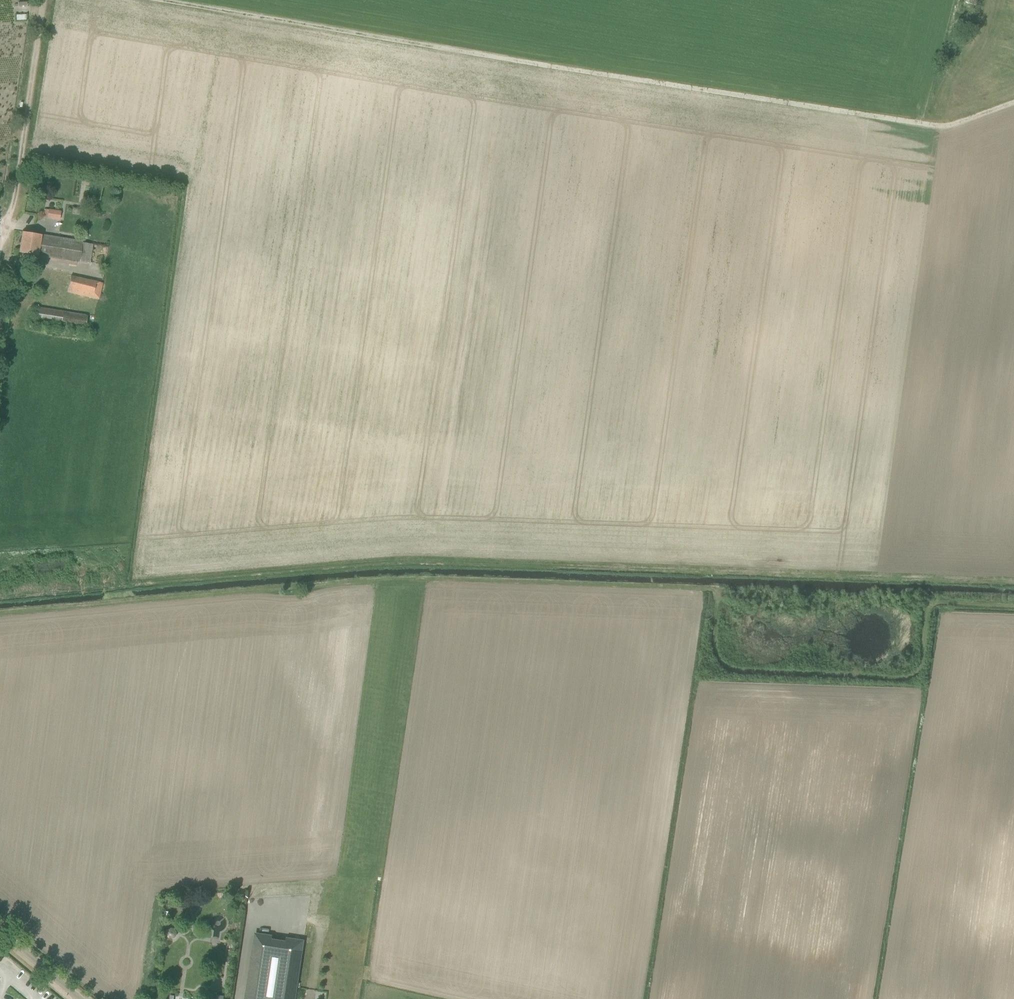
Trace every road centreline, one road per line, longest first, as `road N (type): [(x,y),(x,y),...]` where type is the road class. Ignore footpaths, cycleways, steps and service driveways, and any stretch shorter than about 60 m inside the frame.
road 1 (track): [(0,229),(12,214),(46,0)]

